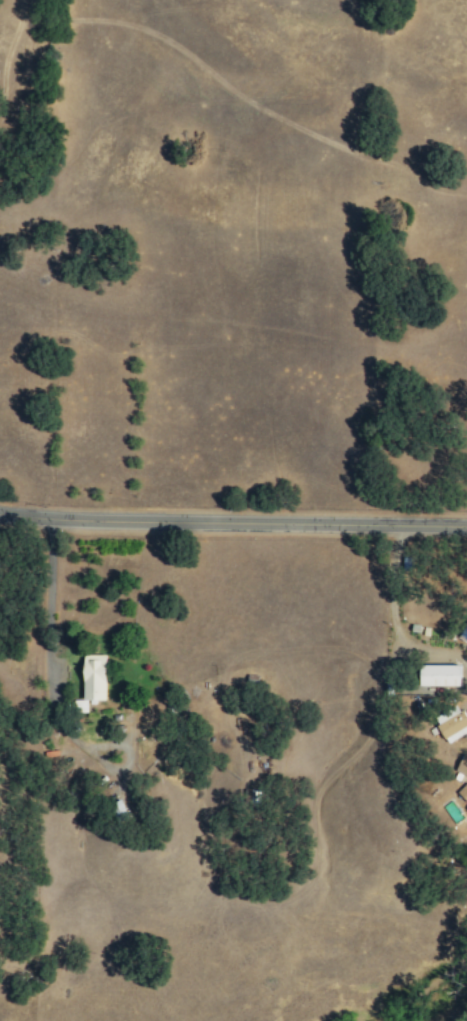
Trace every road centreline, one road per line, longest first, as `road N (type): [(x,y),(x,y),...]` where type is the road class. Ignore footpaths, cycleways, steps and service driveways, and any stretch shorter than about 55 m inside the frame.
road 1 (tertiary): [(466,526),(0,512)]

